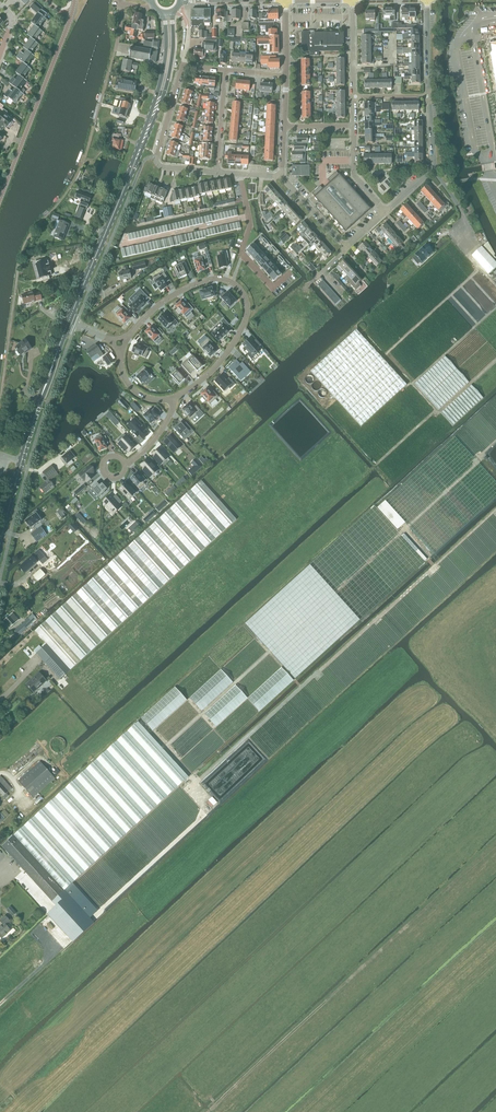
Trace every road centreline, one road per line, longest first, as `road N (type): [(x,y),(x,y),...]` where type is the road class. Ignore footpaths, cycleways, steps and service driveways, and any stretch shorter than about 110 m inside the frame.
road 1 (residential): [(123,344),(156,306),(197,283),(216,278),(242,289),(248,306),(243,328),(225,357),(171,401)]
road 2 (secondary): [(68,323),(157,104)]
road 3 (track): [(495,361),(438,413),(412,384),(495,307)]
road 4 (unclassified): [(0,201),(75,0)]
road 5 (residential): [(217,172),(158,163),(183,65)]
road 6 (secondary): [(0,547),(42,394)]
road 7 (residential): [(291,272),(273,287),(242,254),(250,226),(241,174)]
road 8 (track): [(480,269),(384,356)]

